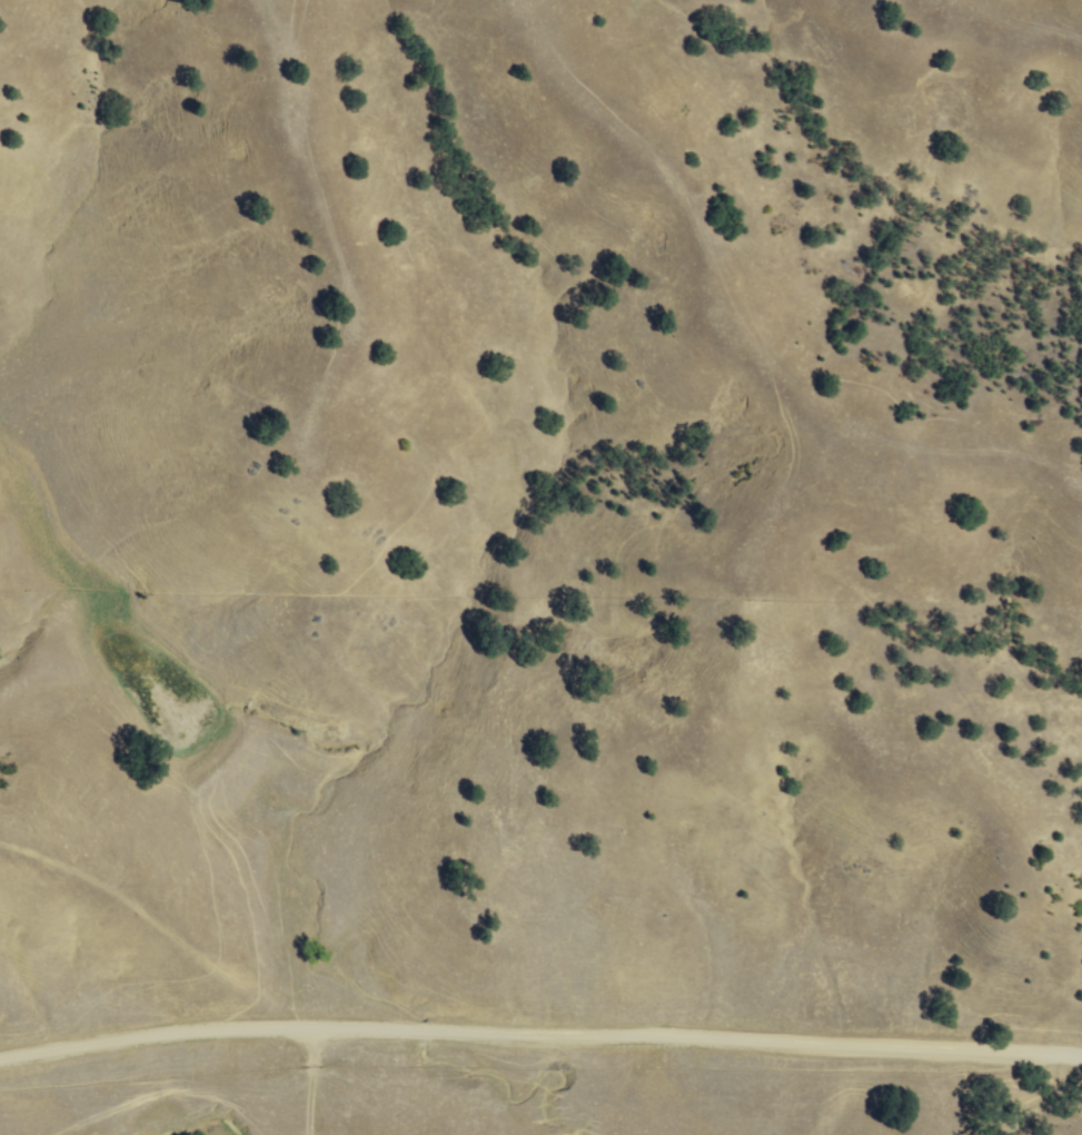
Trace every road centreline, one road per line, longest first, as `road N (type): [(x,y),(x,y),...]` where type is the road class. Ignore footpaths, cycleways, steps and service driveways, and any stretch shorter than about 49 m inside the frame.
road 1 (residential): [(0,1062),(179,1035),(319,1027),(1081,1052)]

